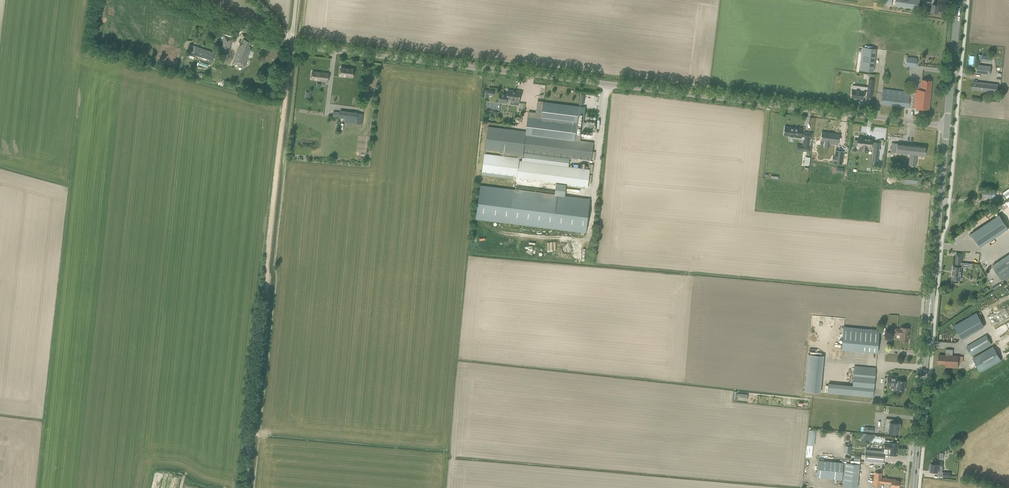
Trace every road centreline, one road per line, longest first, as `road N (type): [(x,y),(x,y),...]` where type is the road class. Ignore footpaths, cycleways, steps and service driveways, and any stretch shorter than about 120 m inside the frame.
road 1 (unclassified): [(947,126),(293,45)]
road 2 (track): [(245,487),(293,45)]
road 3 (tertiary): [(931,299),(947,126)]
road 4 (tertiary): [(914,487),(929,323)]
road 5 (unclassified): [(293,45),(170,0)]
road 6 (tertiary): [(947,126),(958,0)]

